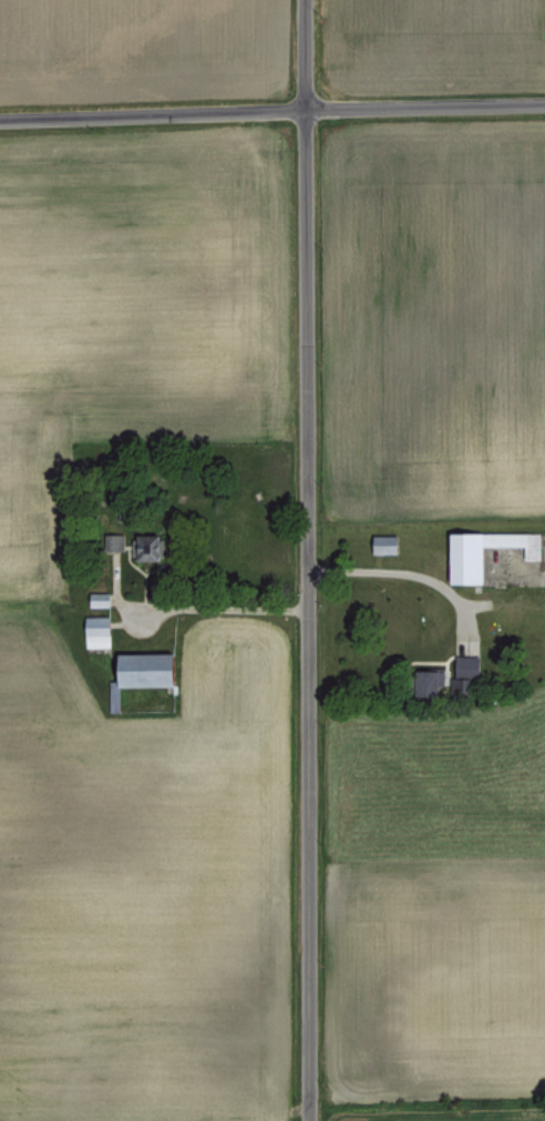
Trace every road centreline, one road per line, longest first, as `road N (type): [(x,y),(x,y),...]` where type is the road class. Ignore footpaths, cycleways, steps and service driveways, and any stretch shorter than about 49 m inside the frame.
road 1 (residential): [(303,1120),(301,0)]
road 2 (residential): [(0,118),(544,105)]

